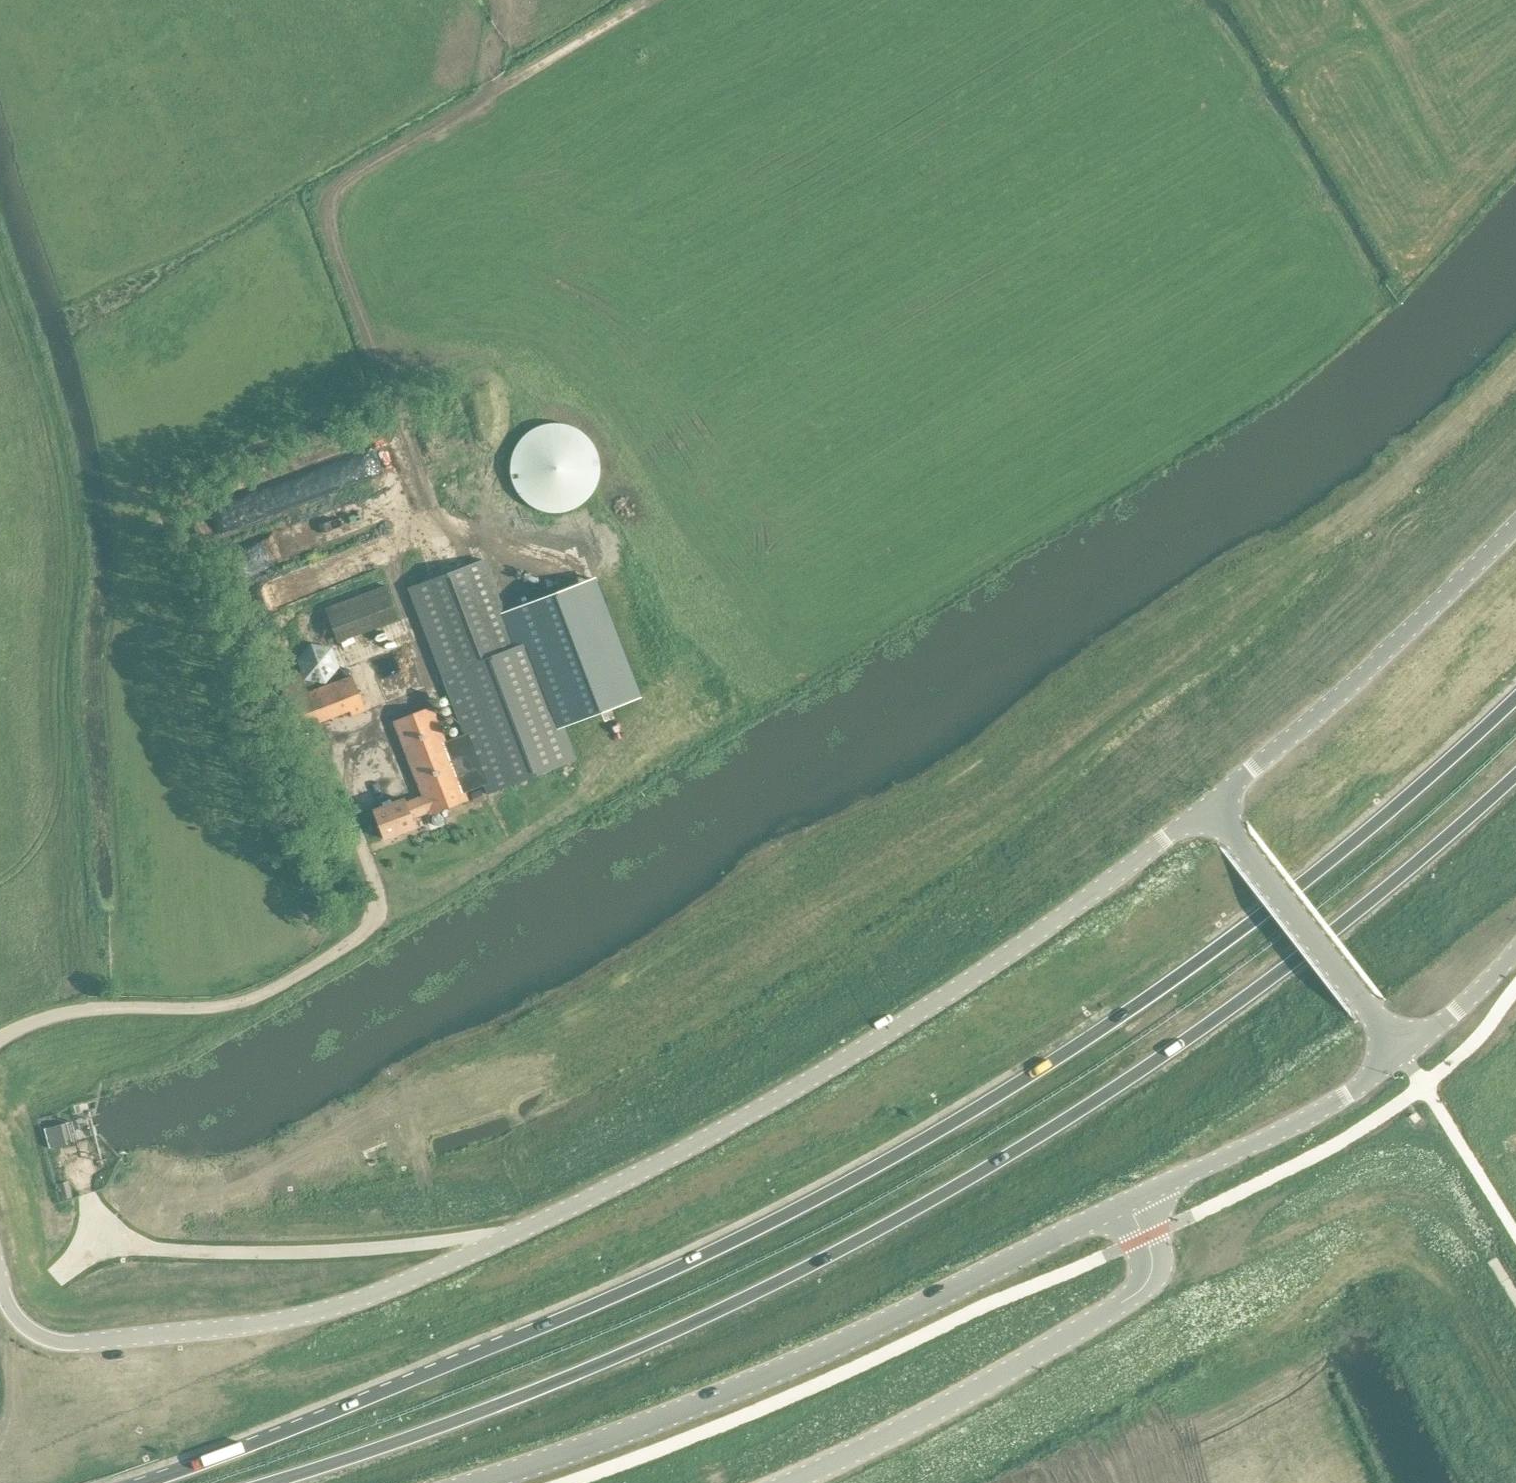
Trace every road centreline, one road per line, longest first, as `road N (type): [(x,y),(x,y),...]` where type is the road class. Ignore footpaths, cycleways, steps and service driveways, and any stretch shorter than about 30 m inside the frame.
road 1 (trunk): [(1515,695),(1233,935),(903,1149),(715,1247),(519,1335),(142,1482)]
road 2 (trunk): [(266,1482),(563,1378),(876,1230),(1029,1142),(1223,1011),(1515,772)]
road 3 (unclassified): [(1211,802),(1009,951),(690,1146),(389,1286),(280,1319),(63,1341),(23,1325),(0,1286)]
road 4 (unclassified): [(471,1482),(827,1348),(1129,1200)]
road 5 (unclassified): [(781,1482),(1004,1370),(1142,1283),(1150,1259),(1129,1200)]
road 6 (track): [(488,1243),(471,1235),(356,1247),(187,1249),(103,1238),(76,1153)]
road 7 (unclassified): [(1515,526),(1211,802)]
road 8 (unclassified): [(1211,802),(1402,1052)]
road 9 (unclassified): [(1129,1200),(1303,1116),(1402,1052)]
road 10 (unclassified): [(1402,1052),(1515,949)]

